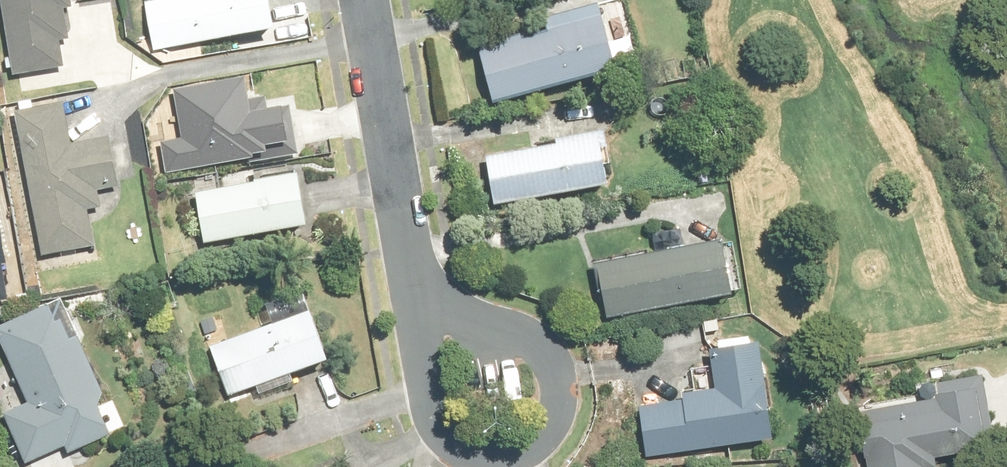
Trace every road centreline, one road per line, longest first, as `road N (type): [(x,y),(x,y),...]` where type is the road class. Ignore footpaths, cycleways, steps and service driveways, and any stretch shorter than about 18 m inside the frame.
road 1 (residential): [(411,293),(526,331),(546,347),(562,385),(556,422),(515,458),(474,459),(454,449),(428,417),(420,355)]
road 2 (residential): [(411,293),(364,0)]

